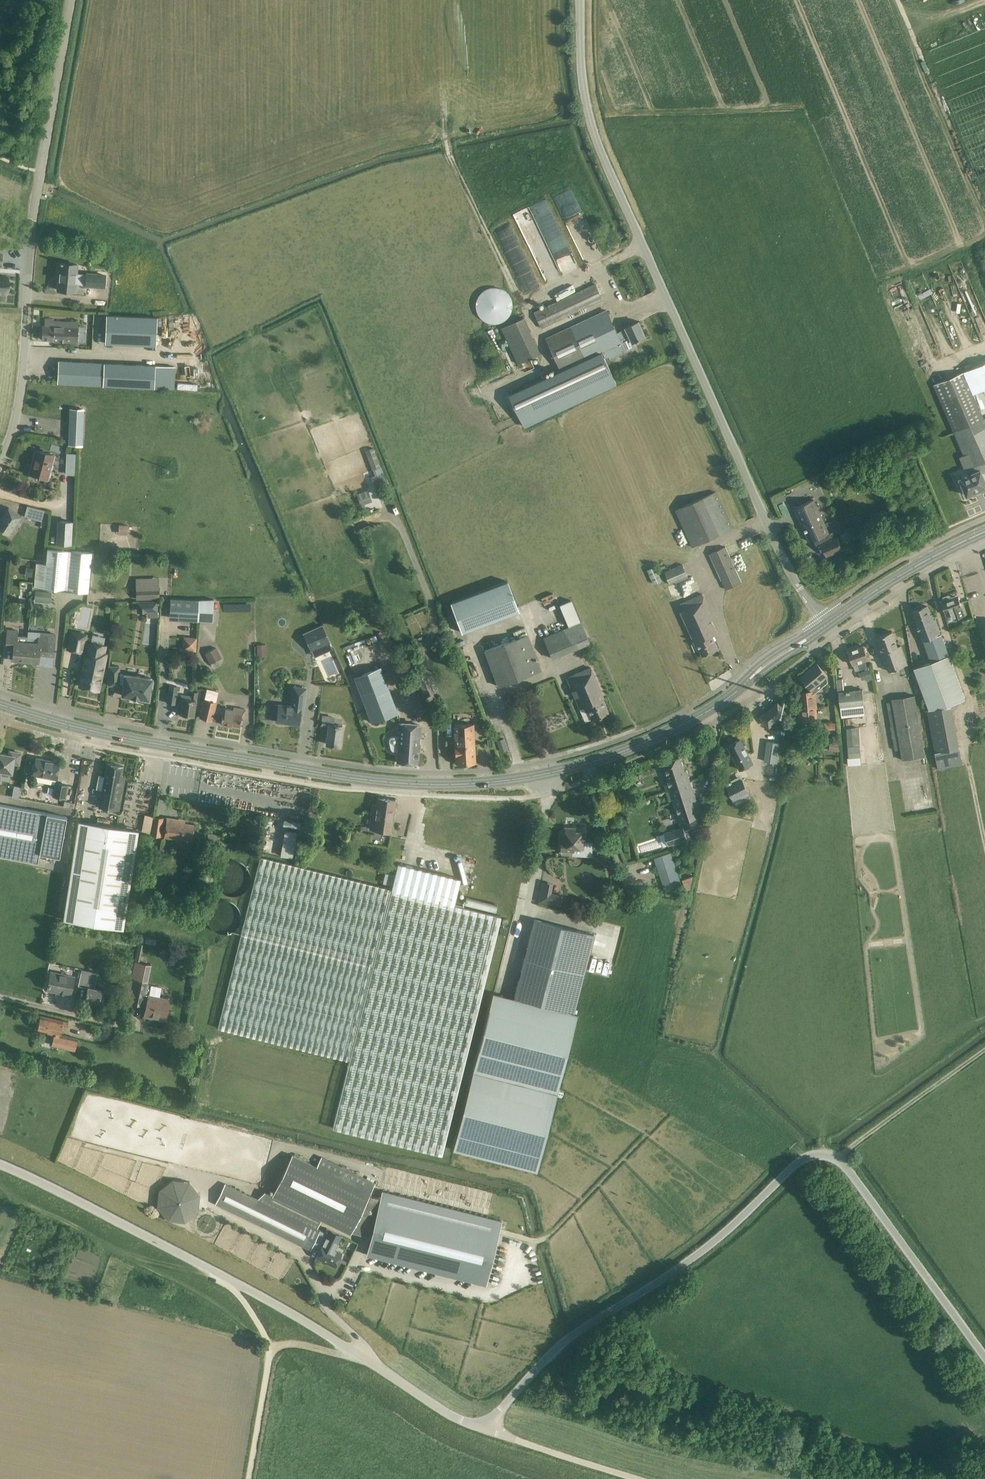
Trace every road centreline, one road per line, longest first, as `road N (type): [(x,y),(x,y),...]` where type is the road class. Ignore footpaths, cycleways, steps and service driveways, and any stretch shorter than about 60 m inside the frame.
road 1 (secondary): [(0,703),(110,735),(325,773),(416,784),(514,780),(661,735),(719,705),(825,626)]
road 2 (unclassified): [(825,626),(781,555),(594,137),(580,0)]
road 3 (unclassified): [(483,1428),(447,1414),(297,1314),(0,1165)]
road 4 (unclassified): [(483,1428),(560,1346),(714,1245),(804,1157),(837,1161)]
road 5 (unclassified): [(984,1359),(837,1161)]
road 6 (unclassified): [(30,237),(70,0)]
road 7 (unclassified): [(0,462),(18,409),(30,237)]
road 8 (secondary): [(825,626),(984,532)]
road 9 (track): [(837,1161),(984,1051)]
road 10 (residential): [(0,995),(165,1033)]
road 11 (unclassified): [(638,1478),(483,1428)]

